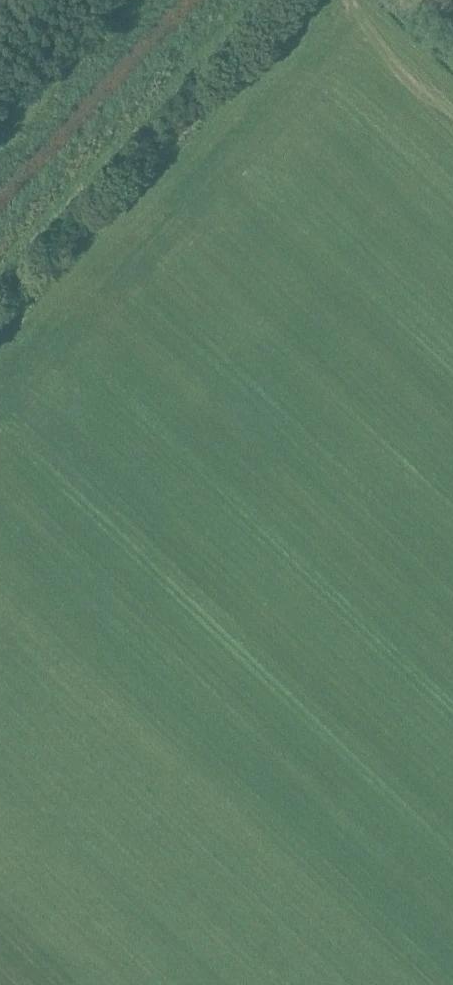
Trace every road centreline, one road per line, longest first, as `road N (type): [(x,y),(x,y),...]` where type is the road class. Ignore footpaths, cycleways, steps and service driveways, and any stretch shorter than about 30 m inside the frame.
road 1 (track): [(248,0),(103,146)]

